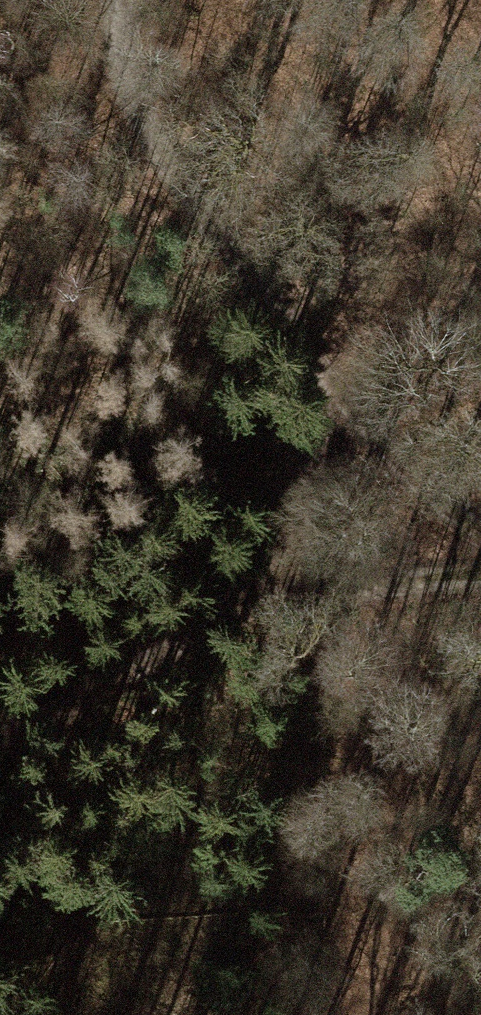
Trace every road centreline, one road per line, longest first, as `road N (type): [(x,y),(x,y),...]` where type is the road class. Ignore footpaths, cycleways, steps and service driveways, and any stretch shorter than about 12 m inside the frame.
road 1 (track): [(332,390),(221,241),(136,103),(124,31),(127,0)]
road 2 (track): [(480,576),(379,587),(203,643)]
road 3 (track): [(203,643),(285,515),(332,390)]
road 4 (track): [(203,643),(0,731)]
road 5 (track): [(480,528),(432,494),(332,390)]

